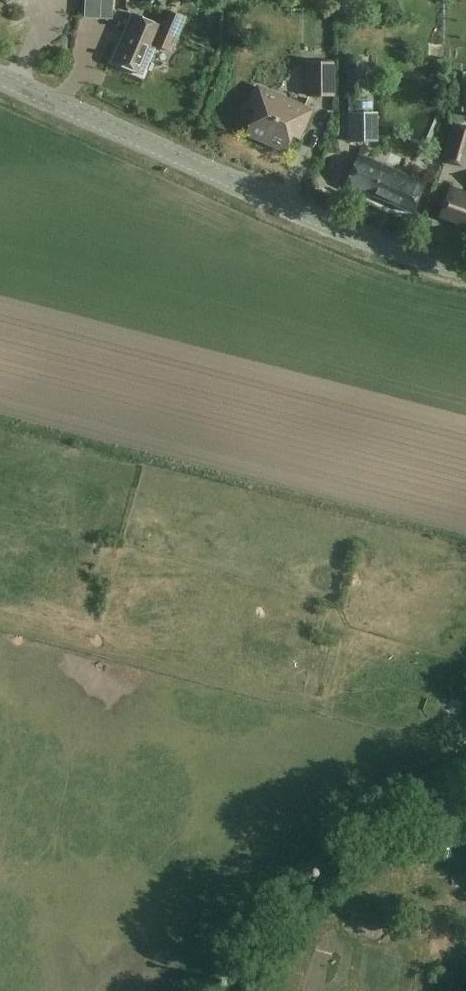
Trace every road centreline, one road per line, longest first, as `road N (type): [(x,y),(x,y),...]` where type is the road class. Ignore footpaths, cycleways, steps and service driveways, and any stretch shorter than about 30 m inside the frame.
road 1 (unclassified): [(465,271),(218,178),(0,78)]
road 2 (track): [(465,751),(375,801),(212,990)]

